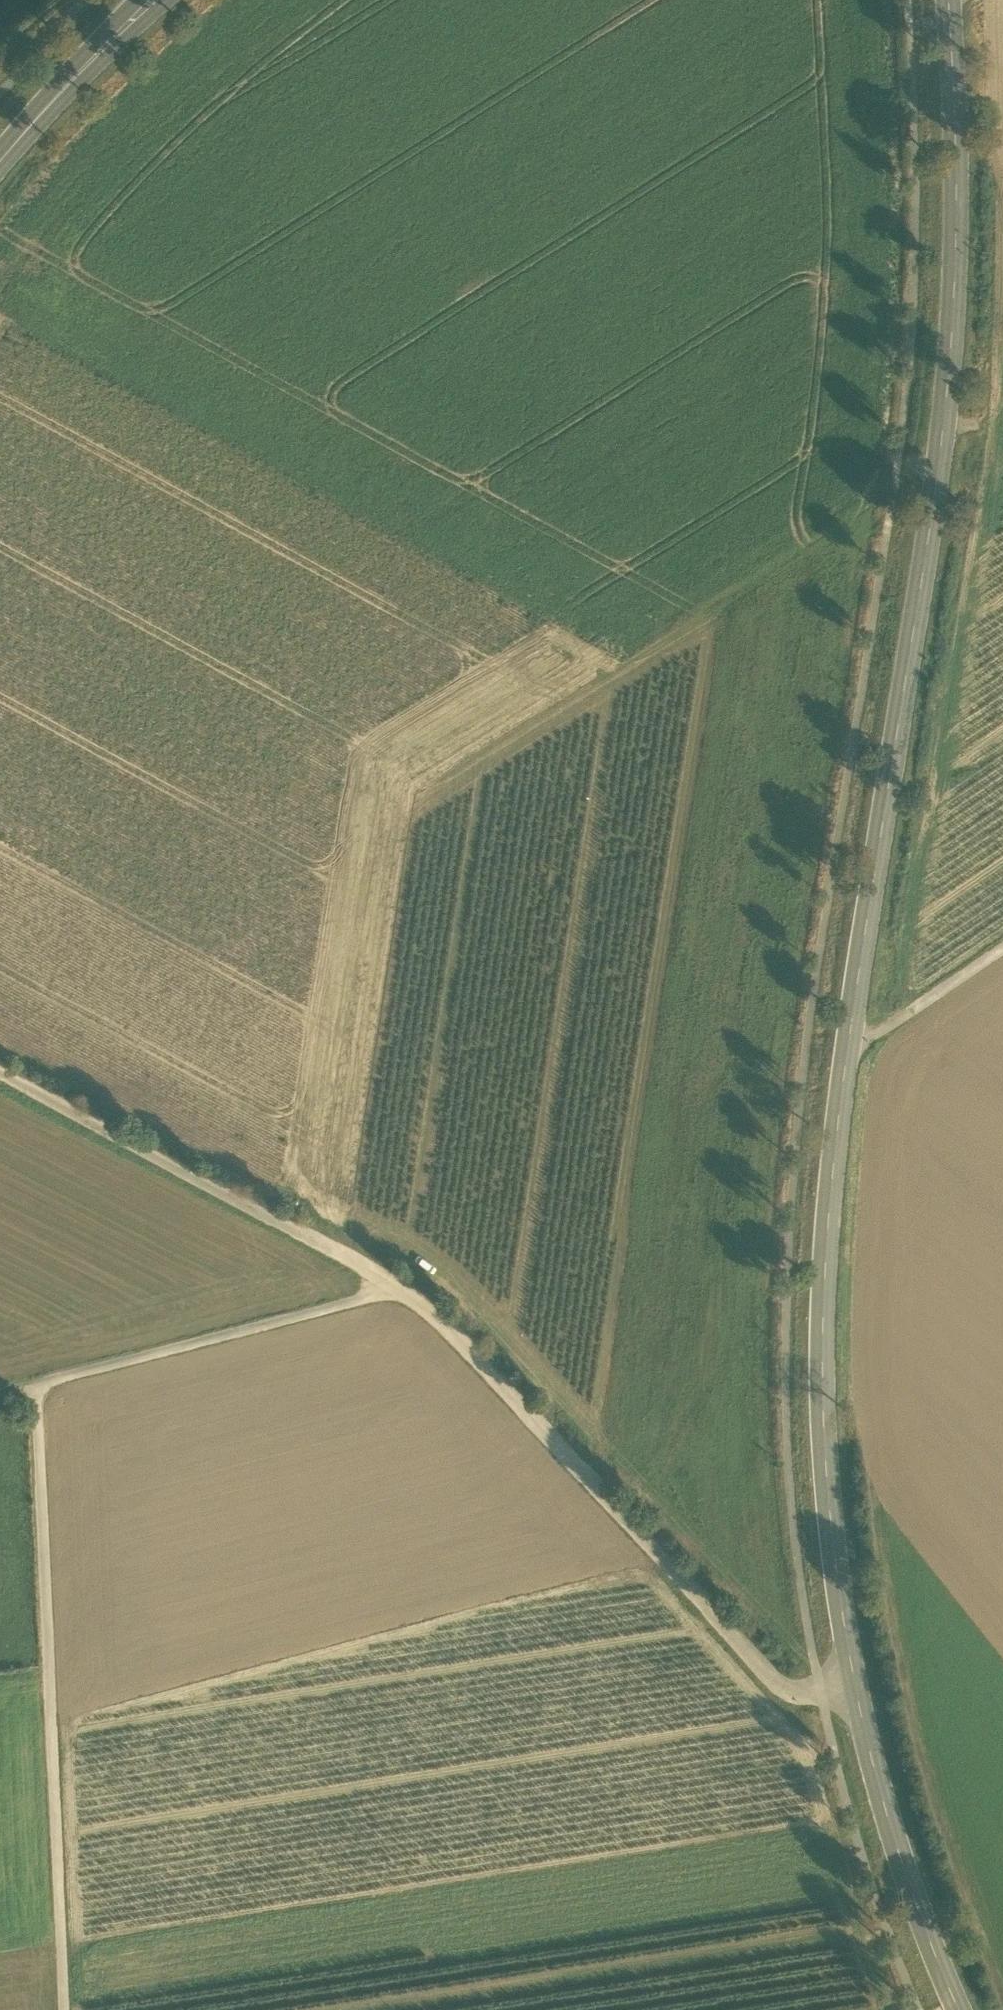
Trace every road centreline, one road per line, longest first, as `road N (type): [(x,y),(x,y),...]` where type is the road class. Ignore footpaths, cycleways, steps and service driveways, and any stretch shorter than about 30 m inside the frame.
road 1 (secondary): [(958,2009),(896,1837),(853,1682),(831,1534),(821,1376),(848,1040),(944,429),(956,157),(948,0)]
road 2 (track): [(853,1682),(781,1687),(402,1286),(0,1069)]
road 3 (track): [(65,2009),(36,1384)]
road 4 (track): [(402,1286),(36,1384)]
road 5 (secondary): [(0,162),(155,0)]
road 6 (track): [(848,1040),(883,1028),(1002,947)]

